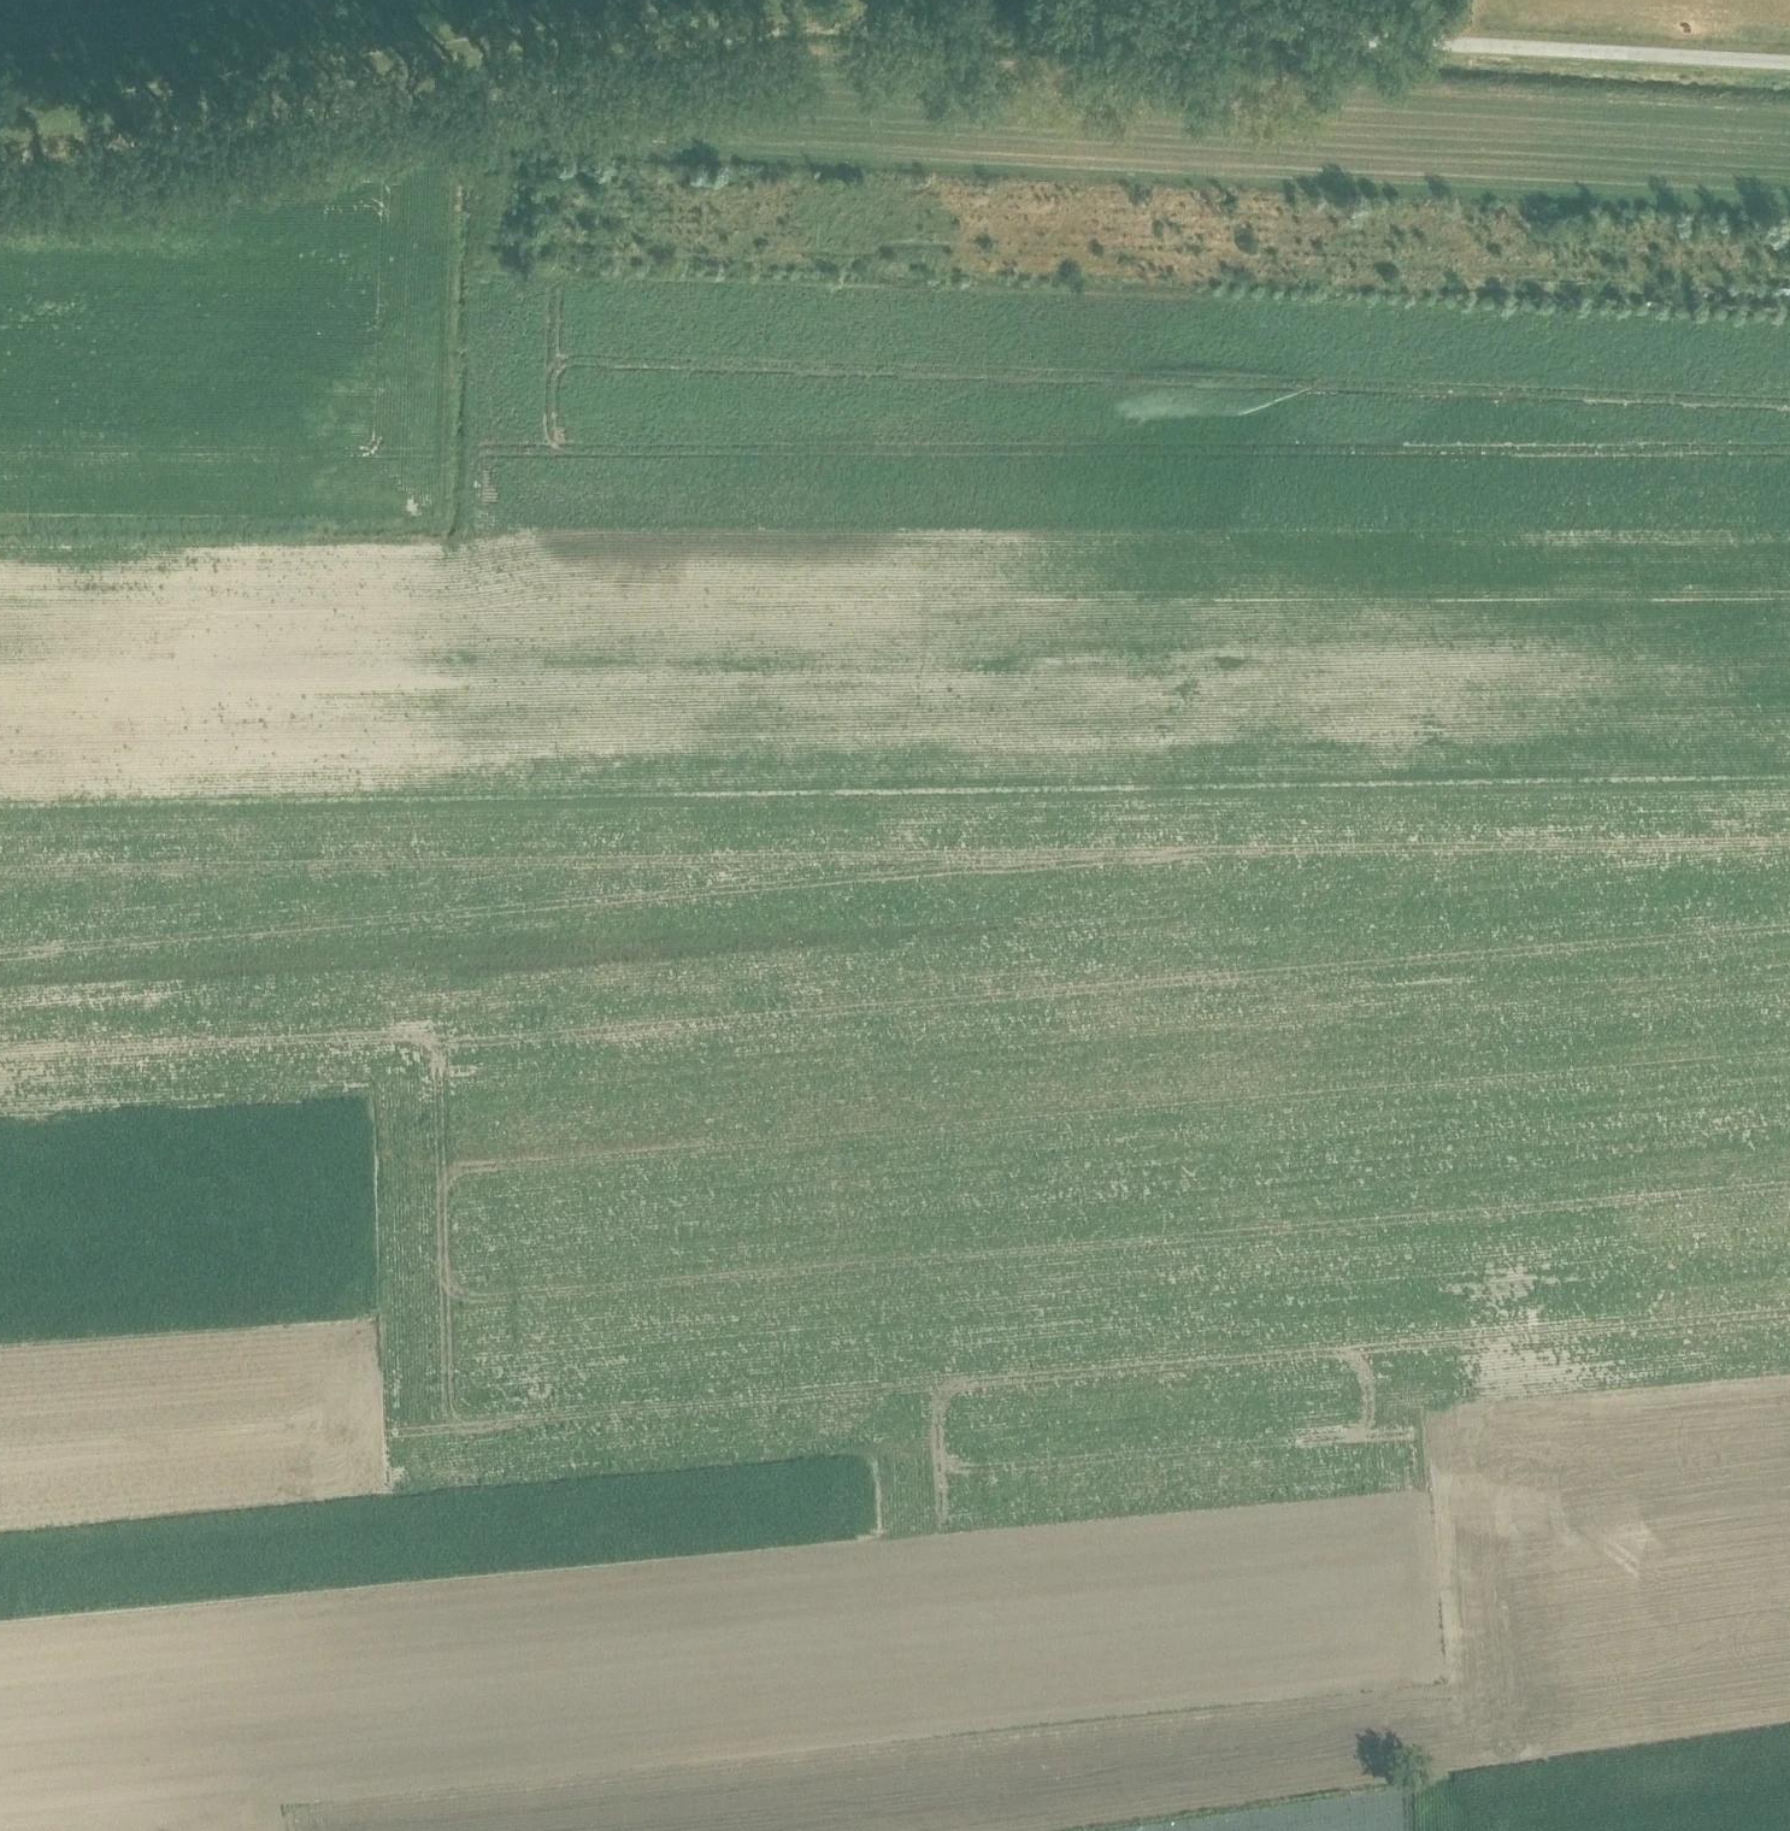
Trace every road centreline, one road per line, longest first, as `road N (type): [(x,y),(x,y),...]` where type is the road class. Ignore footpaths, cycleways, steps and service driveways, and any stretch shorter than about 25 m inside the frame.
road 1 (unclassified): [(1789,64),(1269,38),(1153,0)]

